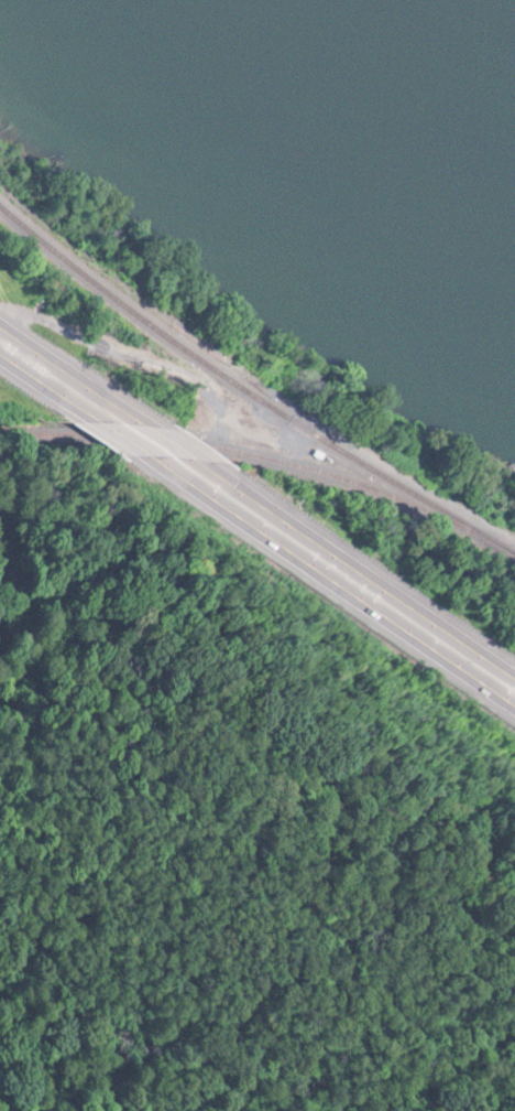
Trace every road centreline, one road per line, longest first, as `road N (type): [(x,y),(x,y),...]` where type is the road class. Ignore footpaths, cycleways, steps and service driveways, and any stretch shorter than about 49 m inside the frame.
road 1 (trunk): [(153,459),(514,707)]
road 2 (trunk): [(514,668),(199,459)]
road 3 (trunk): [(150,425),(0,317)]

